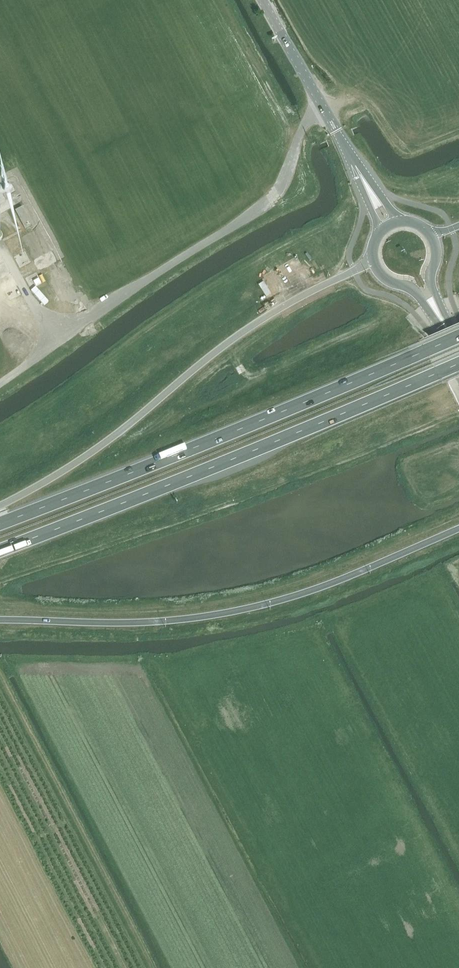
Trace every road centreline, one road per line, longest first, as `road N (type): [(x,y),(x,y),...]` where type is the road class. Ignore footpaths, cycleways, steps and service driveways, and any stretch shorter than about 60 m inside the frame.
road 1 (trunk): [(458,336),(0,523)]
road 2 (trunk): [(0,550),(458,364)]
road 3 (trunk): [(0,620),(161,622),(222,613),(329,584),(458,528)]
road 4 (trunk): [(373,261),(265,317),(80,460),(0,506)]
road 5 (tertiary): [(262,0),(356,168)]
road 6 (tertiary): [(373,261),(385,278),(411,288),(458,362)]

